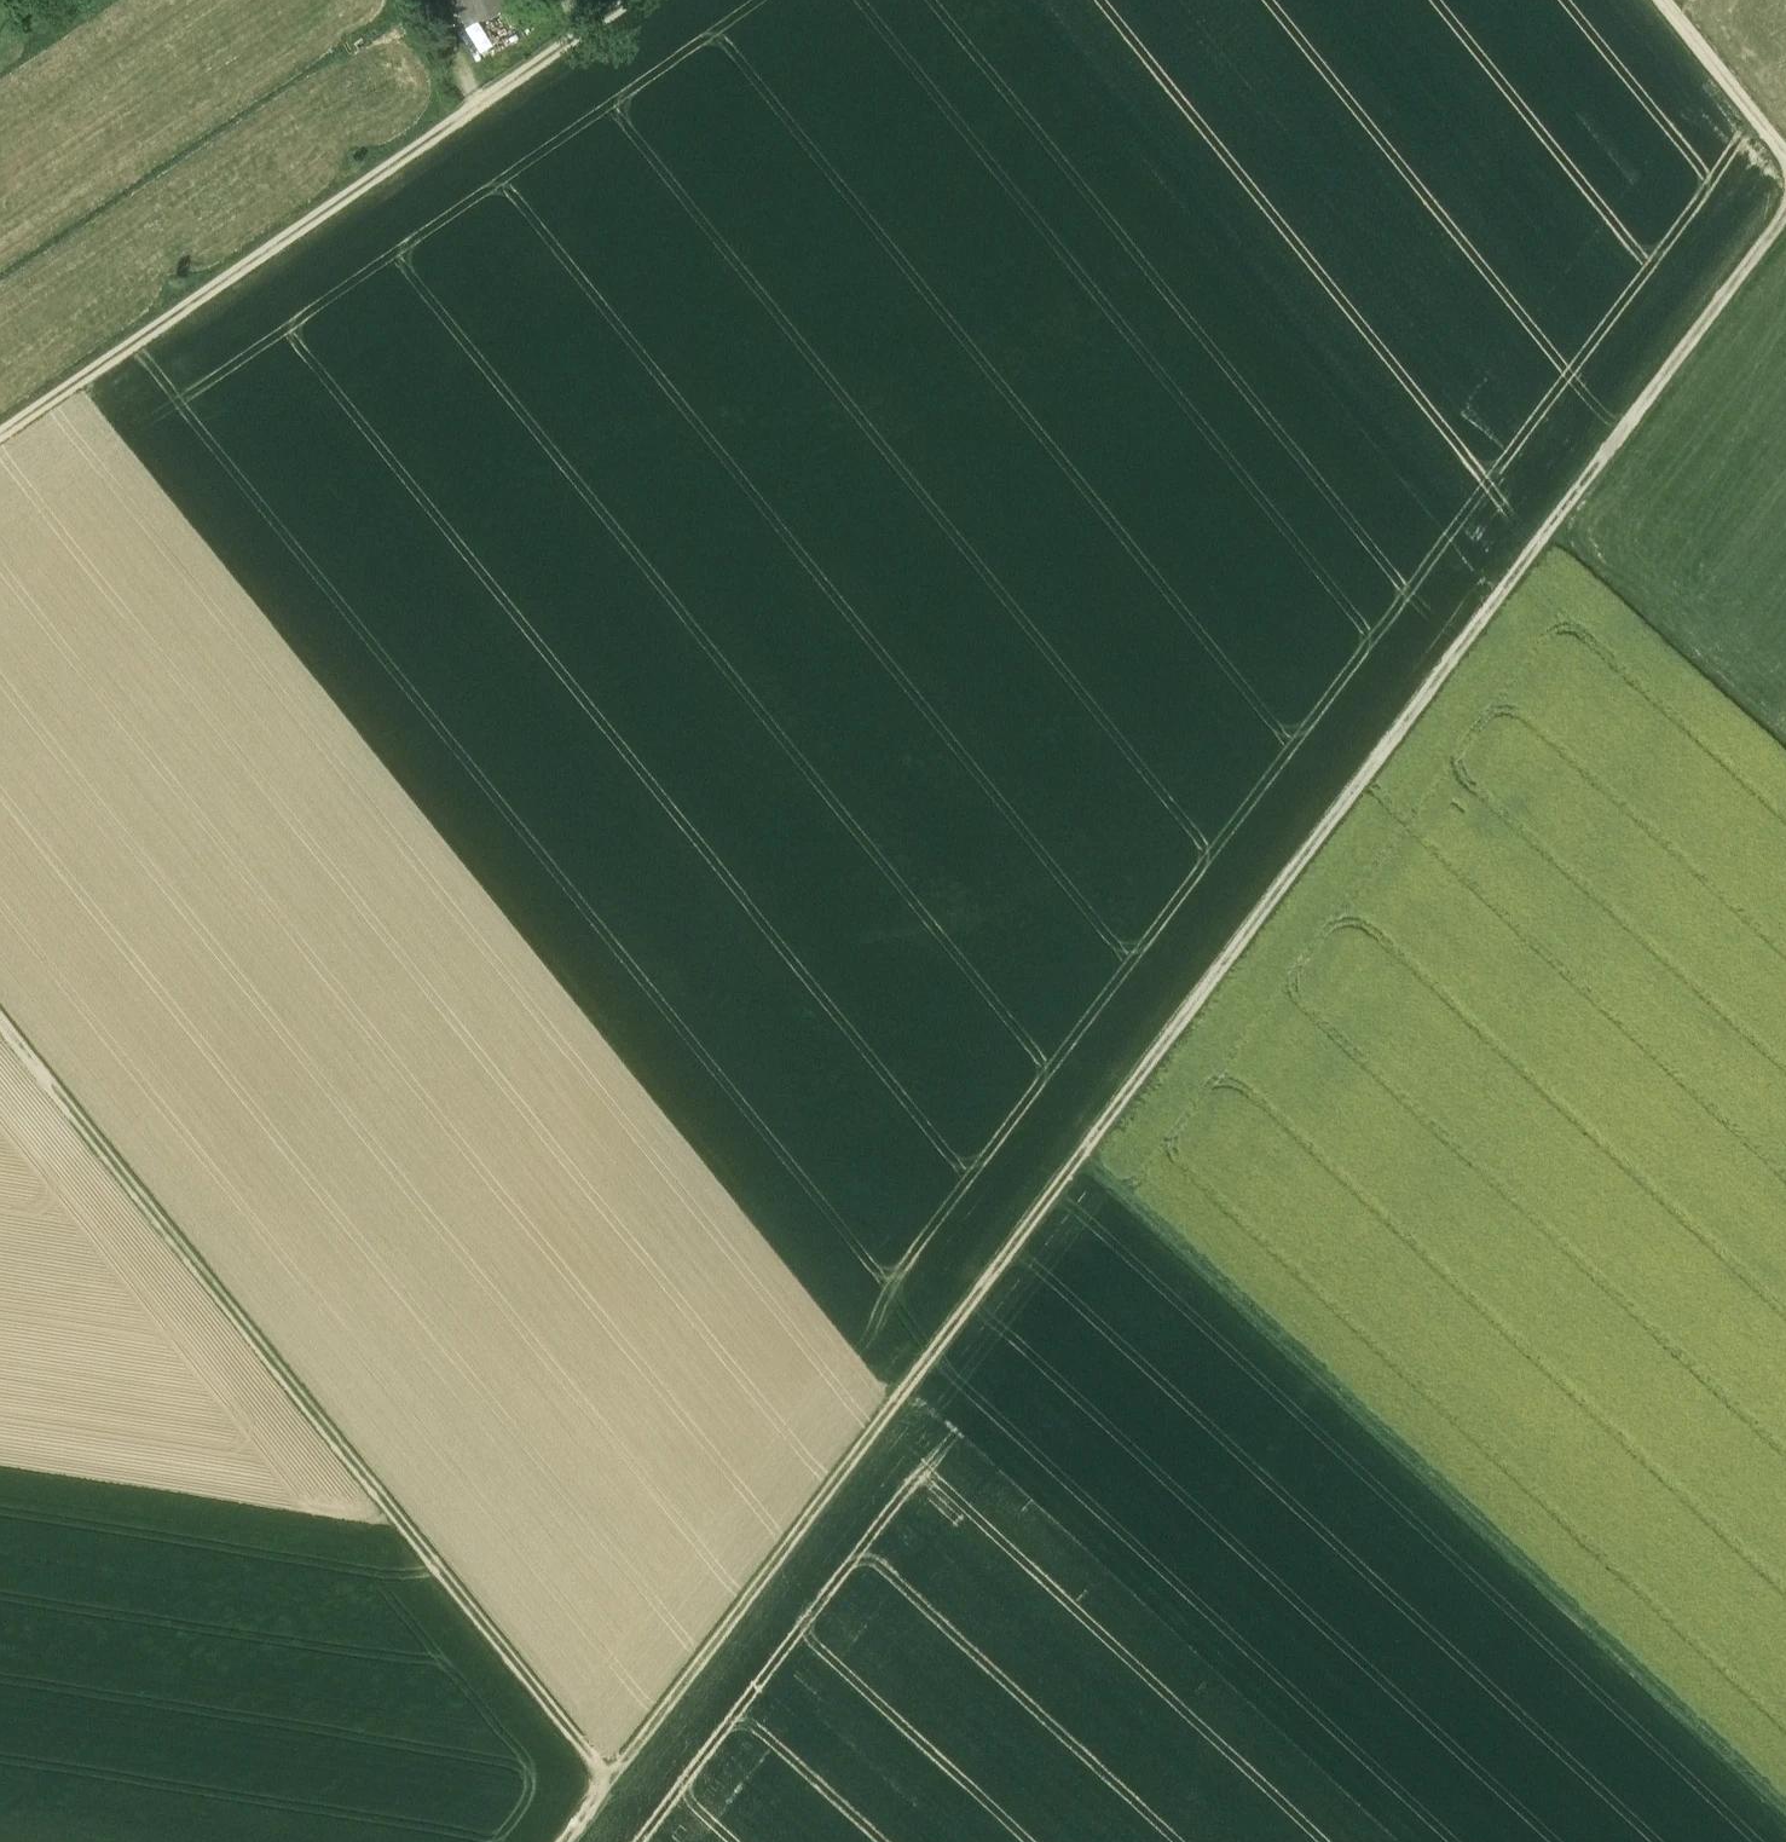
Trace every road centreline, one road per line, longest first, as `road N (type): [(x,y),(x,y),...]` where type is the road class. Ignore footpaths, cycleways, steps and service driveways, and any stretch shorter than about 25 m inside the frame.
road 1 (track): [(565,1841),(1785,212)]
road 2 (track): [(611,1780),(0,1020)]
road 3 (track): [(0,432),(624,0)]
road 4 (track): [(1659,0),(1785,158)]

